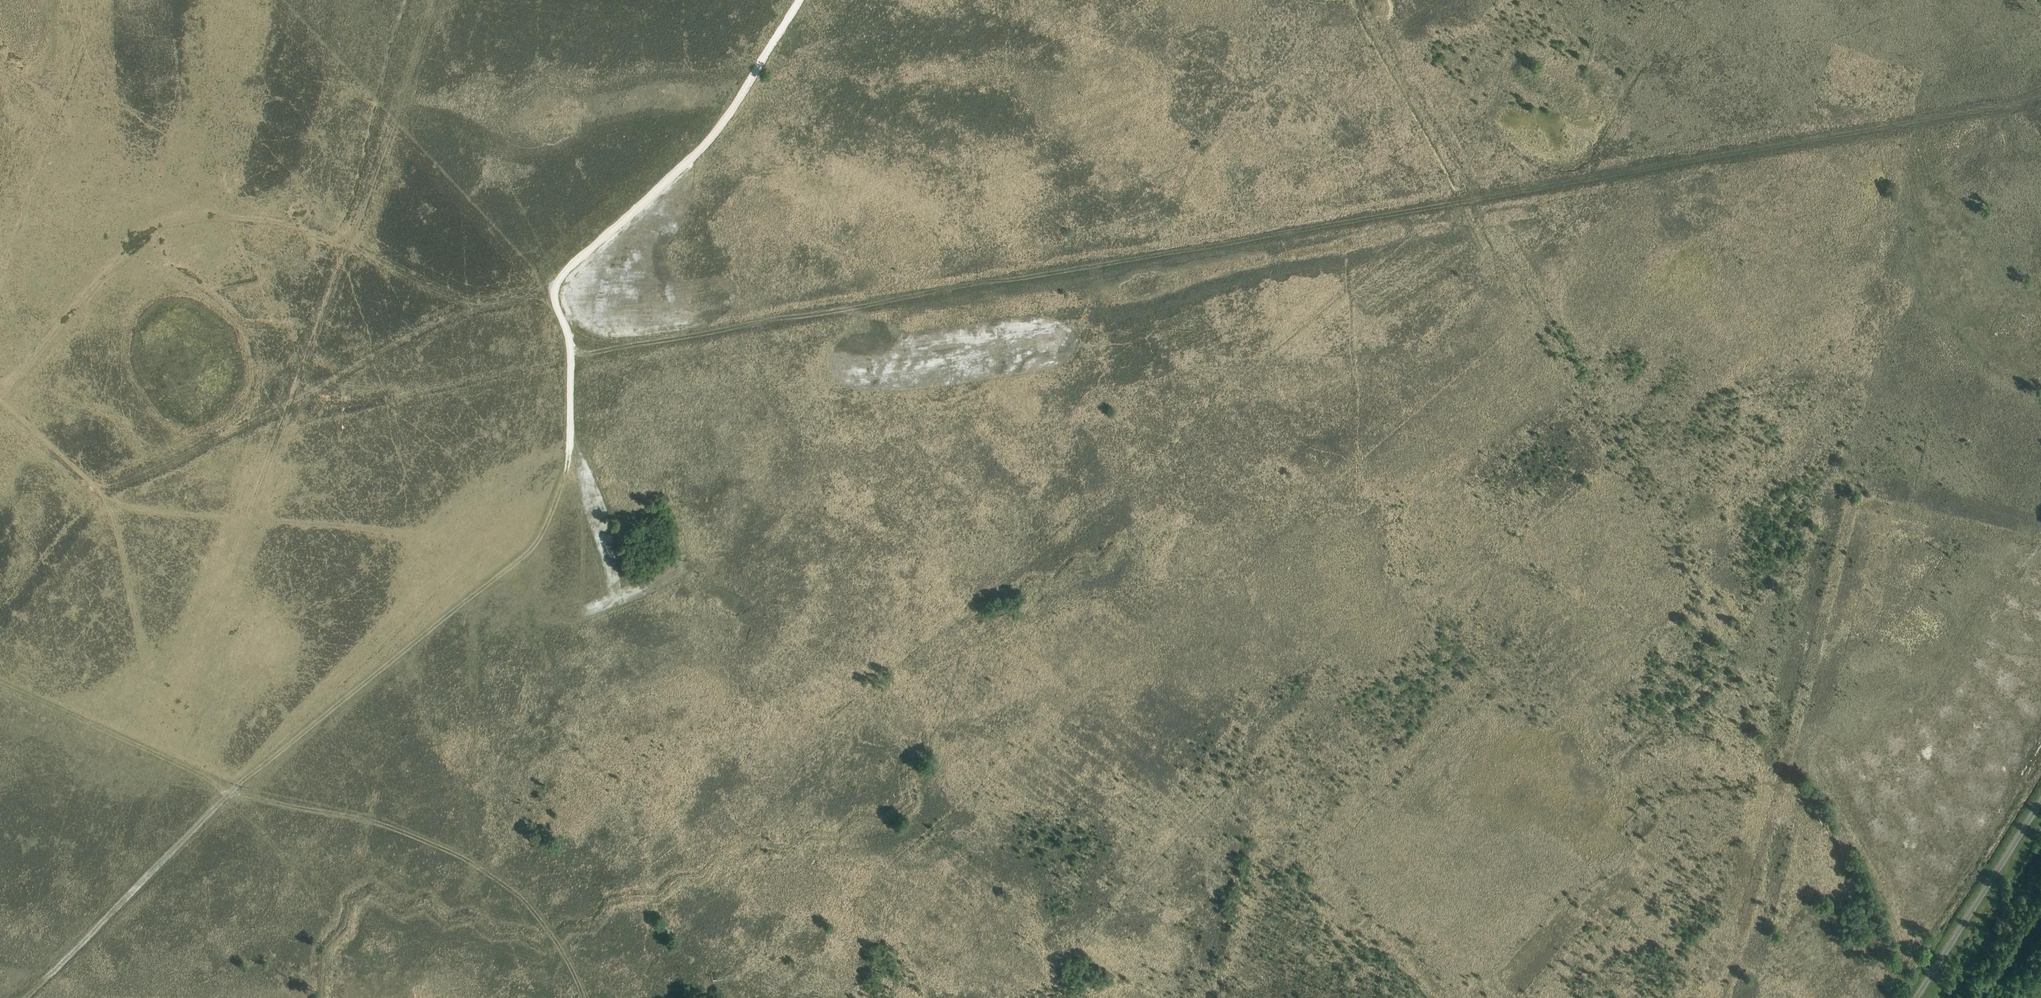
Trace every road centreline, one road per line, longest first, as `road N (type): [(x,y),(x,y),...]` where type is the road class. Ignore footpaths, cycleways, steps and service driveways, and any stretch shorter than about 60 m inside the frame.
road 1 (track): [(28,997),(232,792),(539,541),(570,439),(569,341),(554,289),(714,134),(800,0)]
road 2 (track): [(0,685),(243,798),(387,826),(449,852),(518,896),(585,997)]
road 3 (track): [(1916,997),(2040,802)]

